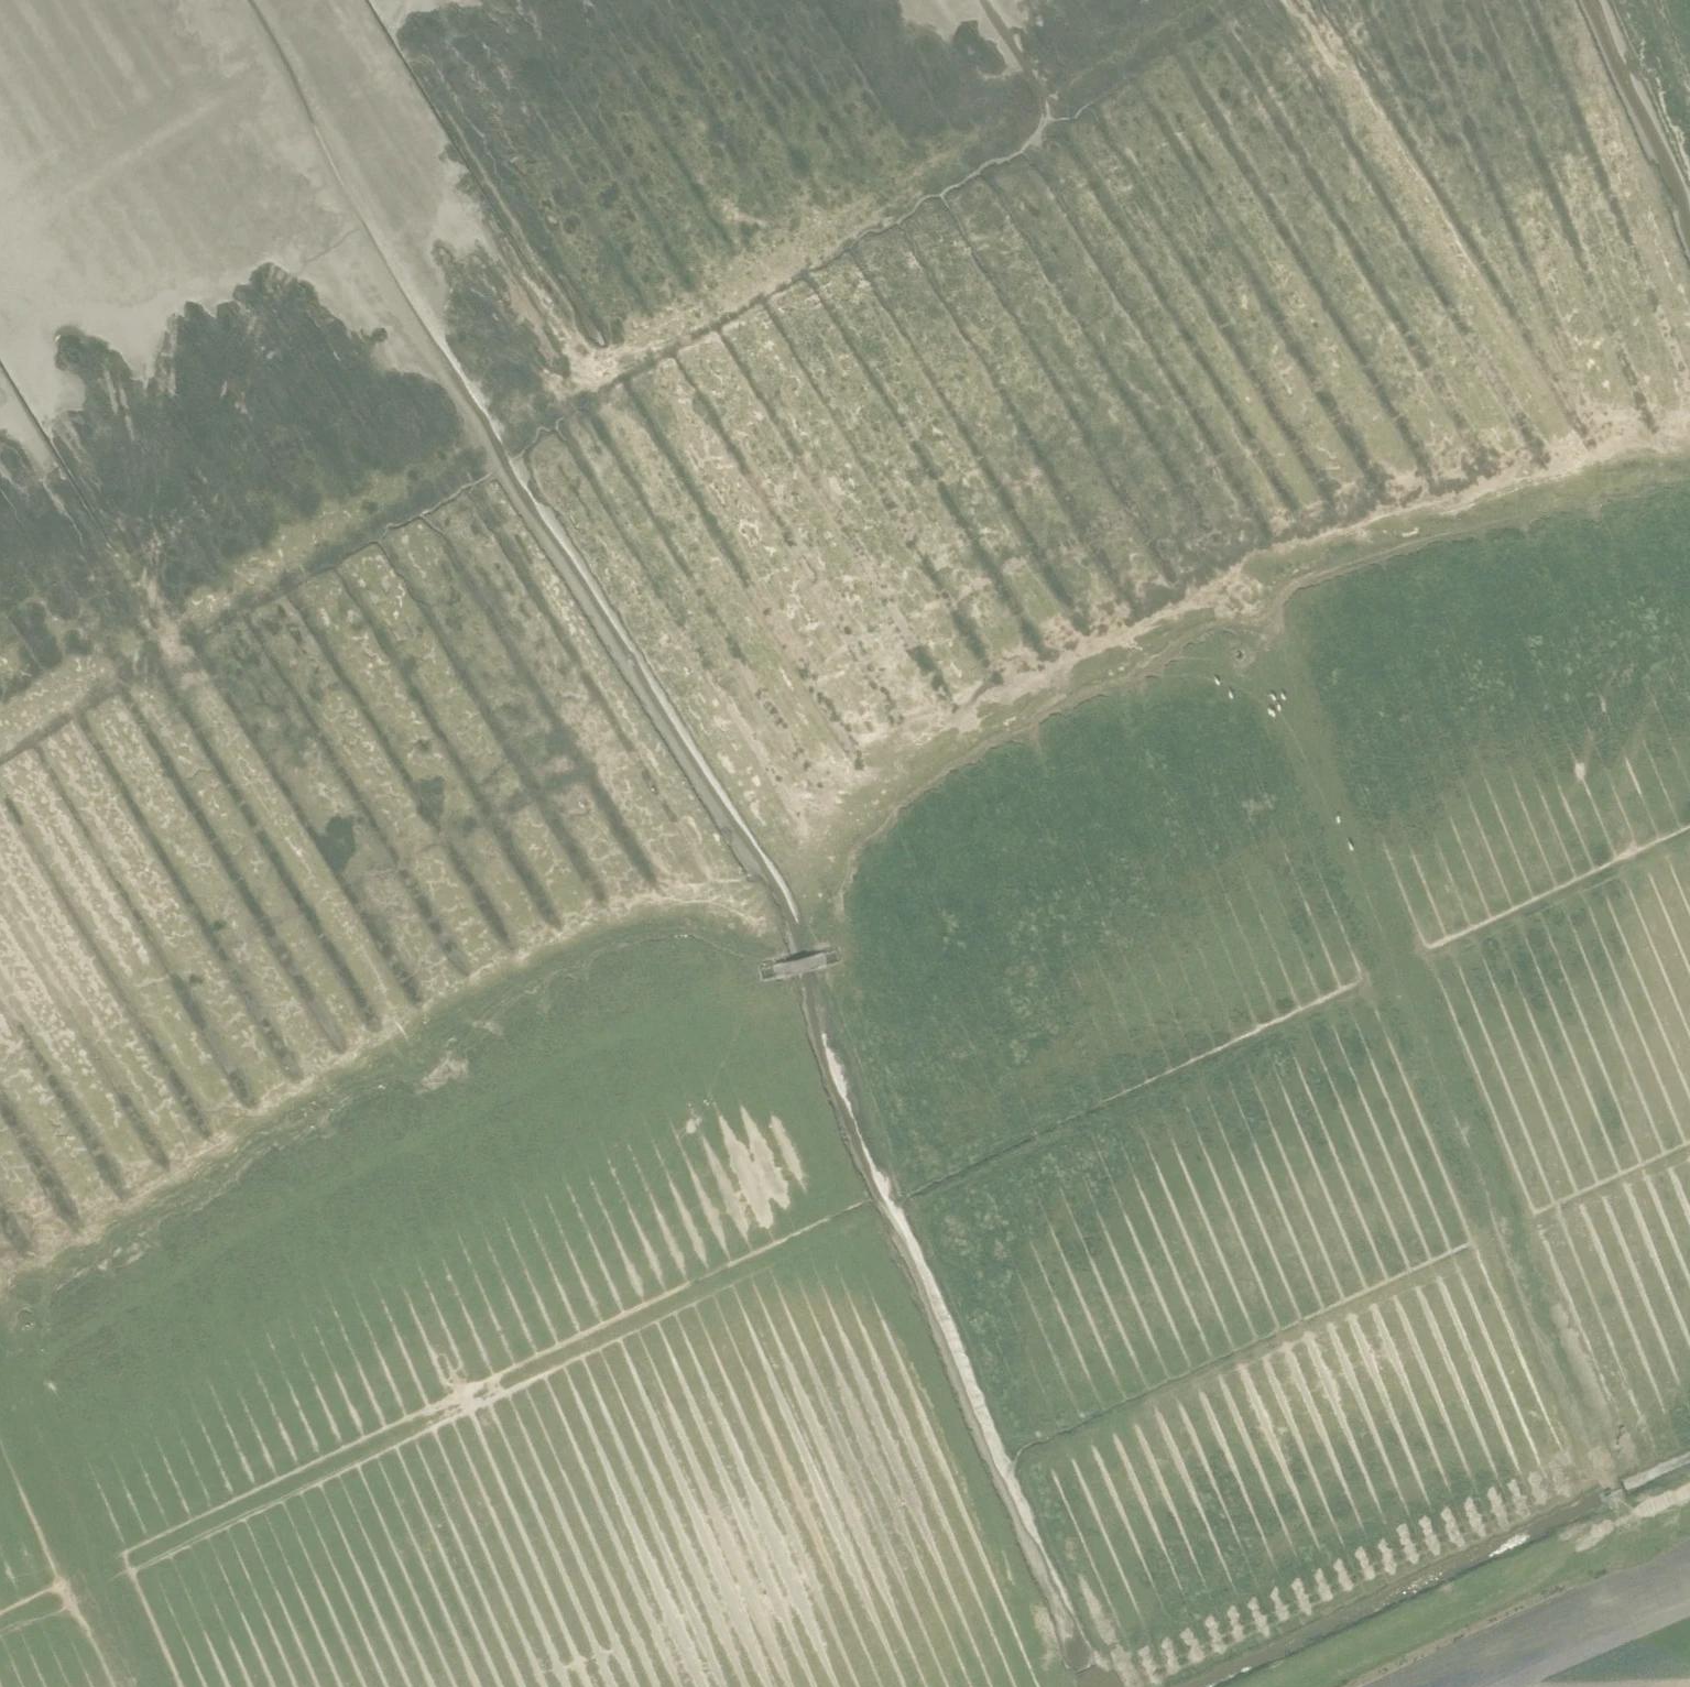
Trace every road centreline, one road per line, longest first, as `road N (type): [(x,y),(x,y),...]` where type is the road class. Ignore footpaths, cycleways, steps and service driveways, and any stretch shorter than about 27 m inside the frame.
road 1 (track): [(1507,1686),(1689,1605)]

